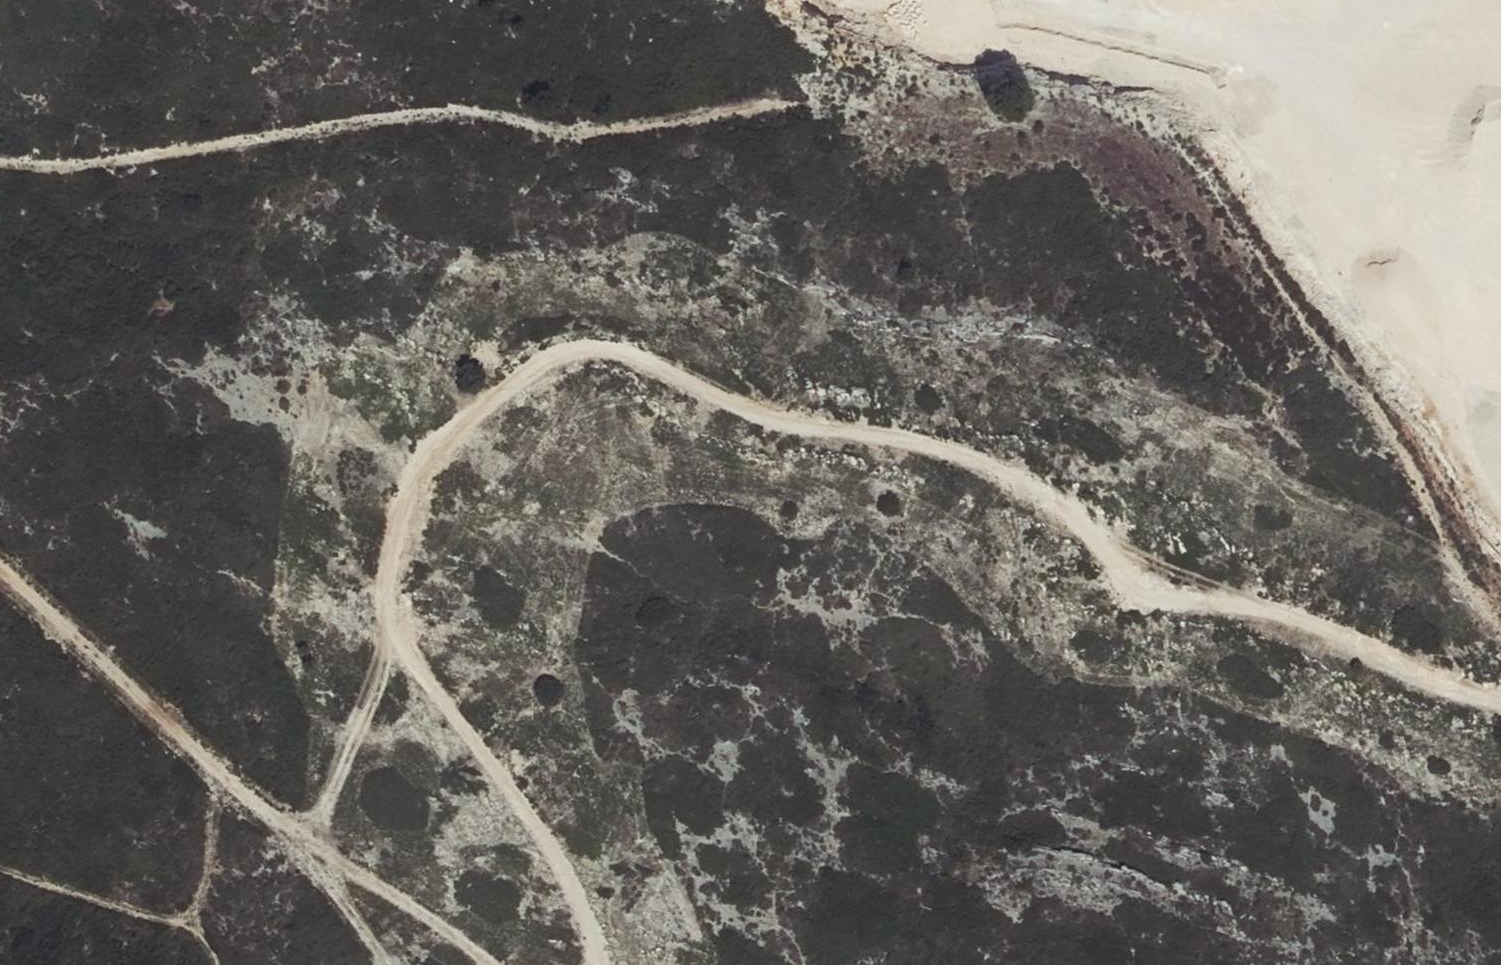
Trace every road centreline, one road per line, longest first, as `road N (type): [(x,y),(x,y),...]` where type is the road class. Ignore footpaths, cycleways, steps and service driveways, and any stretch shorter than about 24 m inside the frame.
road 1 (track): [(601,964),(583,895),(533,811),(389,611),(385,562),(421,470),(521,370),(558,347),(604,343),(737,398),(780,425),(931,449),(1020,474),(1172,576),(1216,584),(1317,626),(1395,671),(1478,705),(1500,706)]
road 2 (track): [(0,143),(60,158),(156,156),(392,116),(524,108),(589,124),(826,89)]
road 3 (track): [(516,964),(220,773),(79,620),(0,553)]
road 4 (track): [(308,830),(389,611)]

